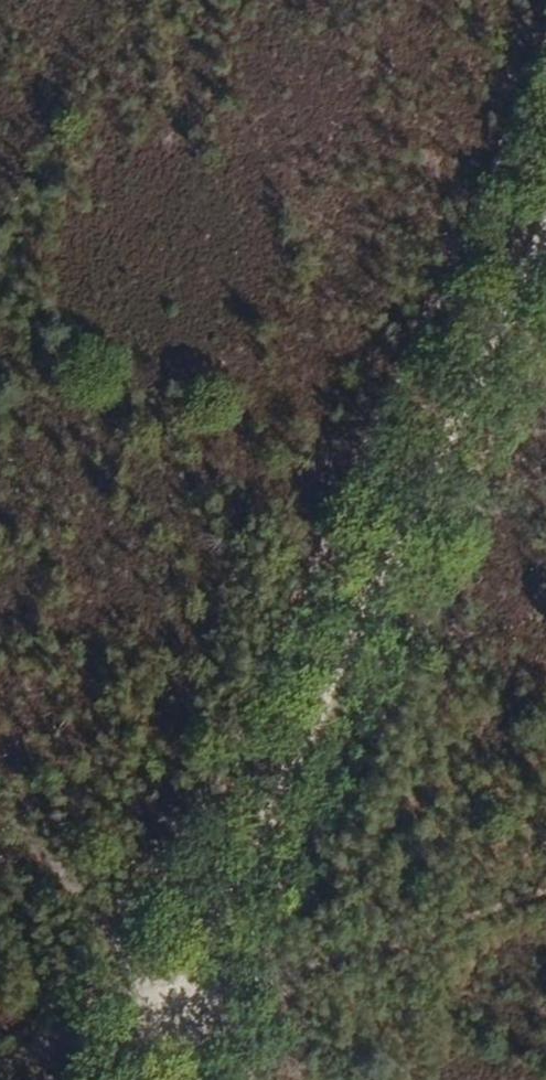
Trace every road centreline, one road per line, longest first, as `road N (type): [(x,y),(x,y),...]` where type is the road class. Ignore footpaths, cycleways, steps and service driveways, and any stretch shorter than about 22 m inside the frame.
road 1 (track): [(167,999),(545,206)]
road 2 (track): [(167,999),(545,888)]
road 3 (track): [(167,999),(0,816)]
road 4 (track): [(0,1049),(167,999)]

